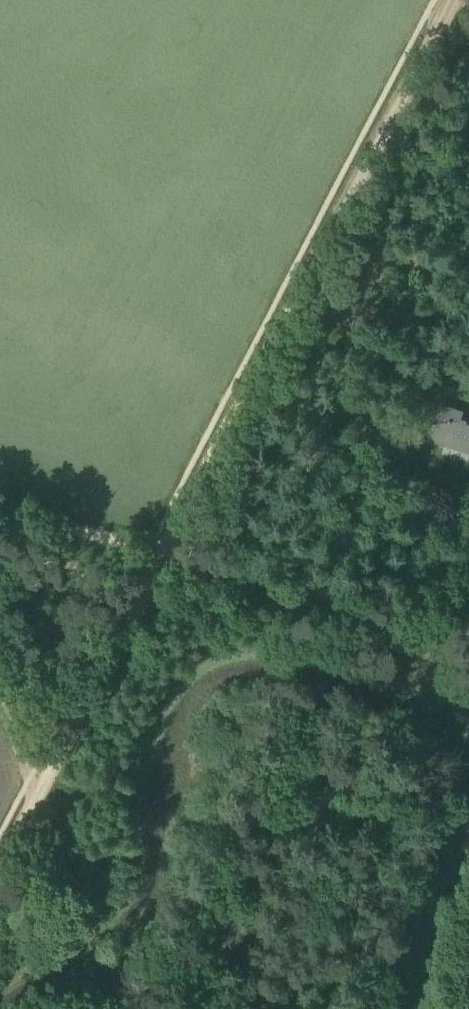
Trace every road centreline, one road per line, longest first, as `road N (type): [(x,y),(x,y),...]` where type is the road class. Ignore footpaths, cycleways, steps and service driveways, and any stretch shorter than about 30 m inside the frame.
road 1 (track): [(46,786),(456,0)]
road 2 (track): [(0,508),(431,622)]
road 3 (track): [(46,786),(134,1008)]

